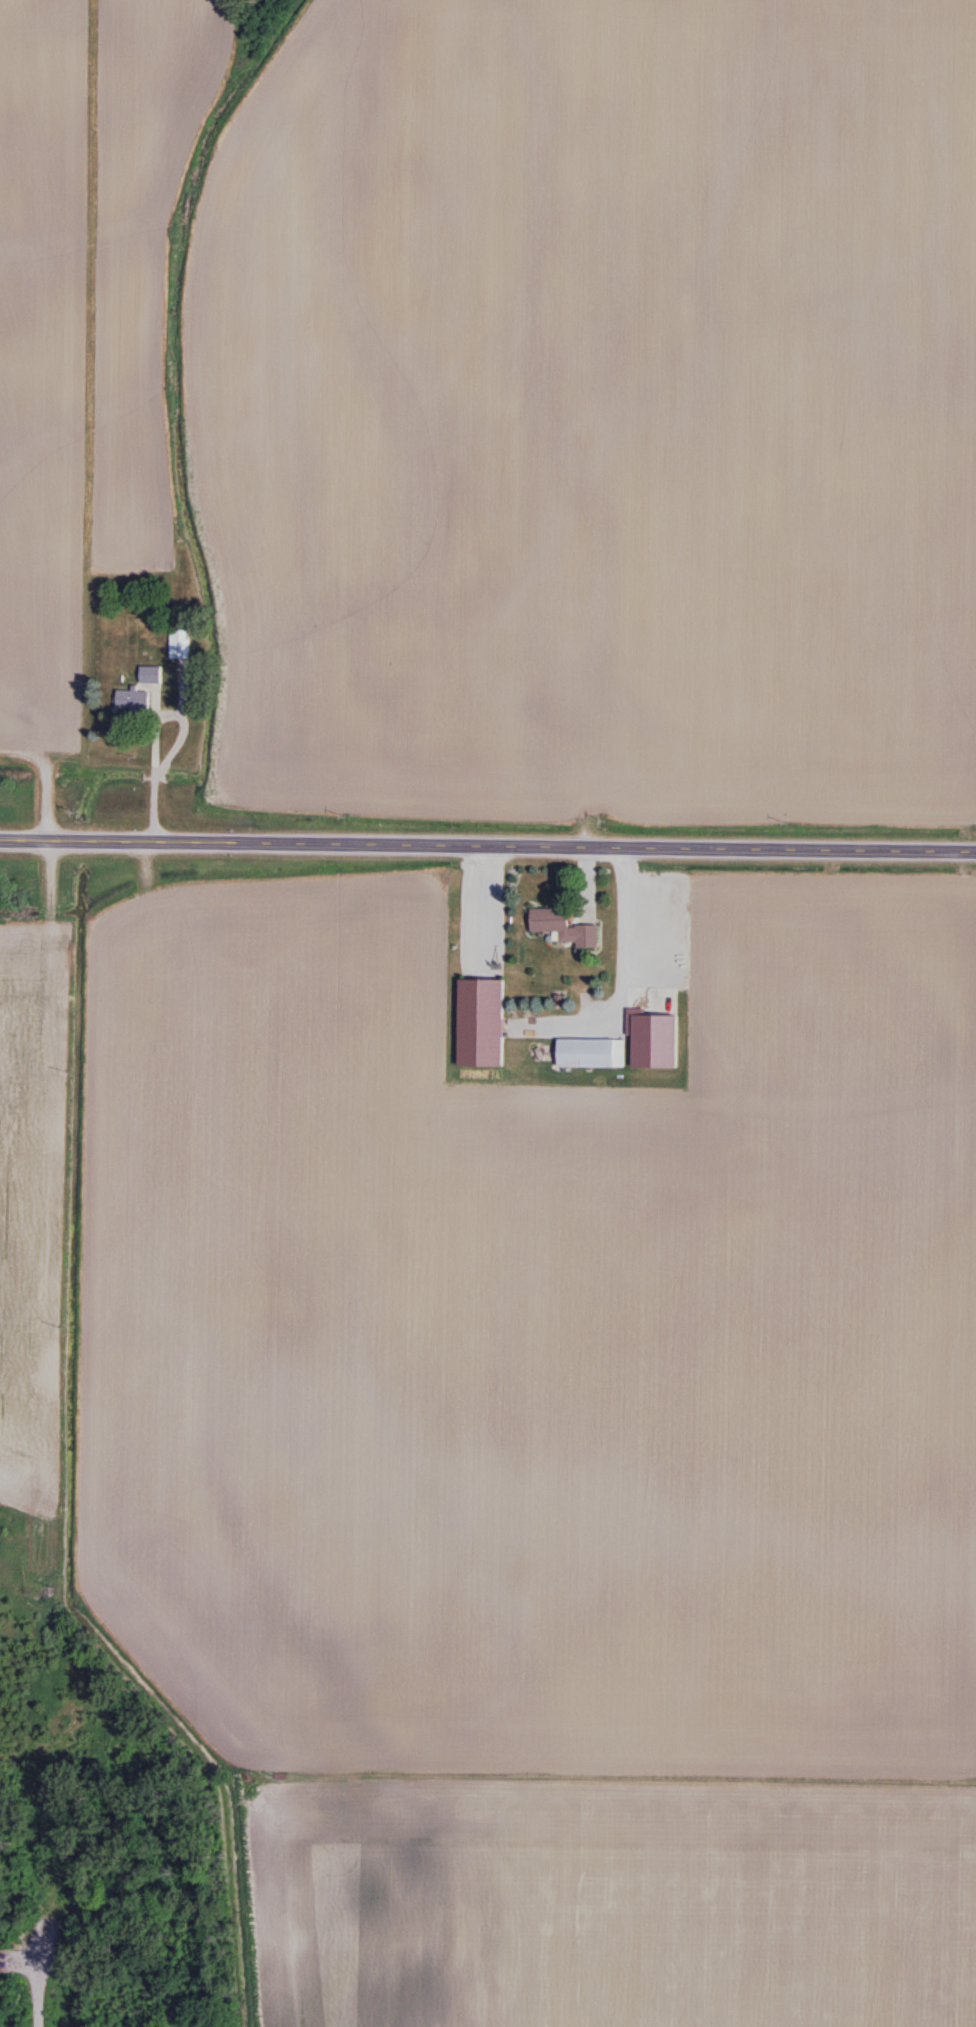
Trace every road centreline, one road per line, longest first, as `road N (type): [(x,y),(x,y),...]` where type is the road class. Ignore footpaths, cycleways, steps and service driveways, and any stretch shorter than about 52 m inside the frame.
road 1 (residential): [(0,837),(151,846),(975,848)]
road 2 (track): [(85,1572),(74,1045),(48,837)]

